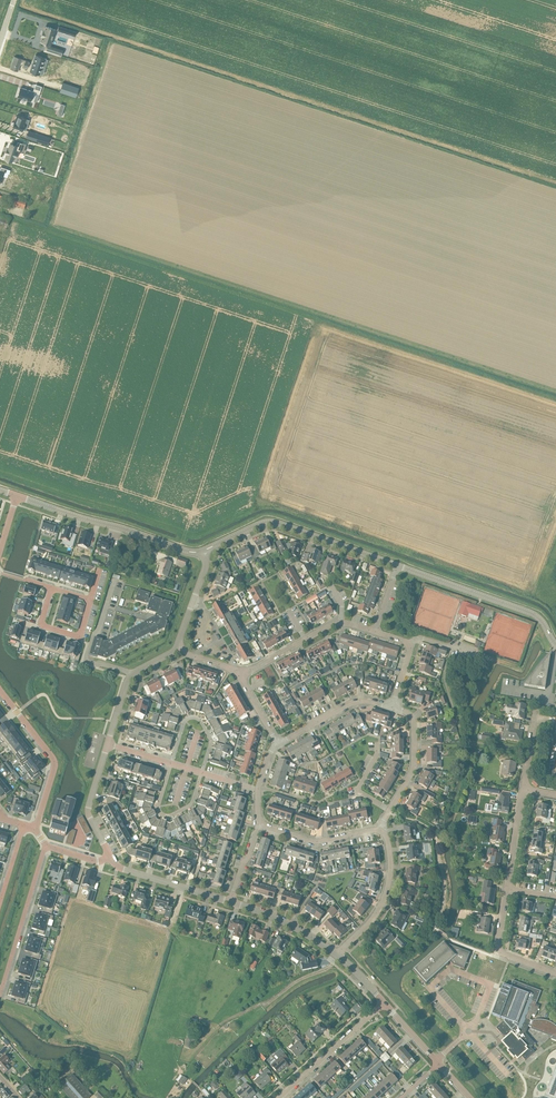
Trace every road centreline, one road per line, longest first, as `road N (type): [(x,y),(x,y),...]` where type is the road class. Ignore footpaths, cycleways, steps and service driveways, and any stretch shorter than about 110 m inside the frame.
road 1 (track): [(169,930),(131,1054),(81,1042),(39,1003),(70,898)]
road 2 (residential): [(398,566),(271,522),(203,550)]
road 3 (residential): [(203,550),(17,495)]
road 4 (residential): [(555,645),(533,614),(398,566)]
road 5 (residential): [(35,831),(53,759),(0,691)]
road 6 (residential): [(258,790),(108,745)]
road 7 (residential): [(47,845),(0,988)]
road 8 (residential): [(380,828),(388,890),(336,953)]
road 9 (residential): [(280,1097),(384,1003)]
road 10 (residential): [(230,903),(117,866),(111,857)]
road 11 (residential): [(108,745),(129,678),(178,646)]
road 12 (residential): [(380,828),(314,842),(260,822)]
road 13 (residential): [(555,974),(500,954),(506,889)]
road 14 (residential): [(279,744),(351,704),(392,707)]
road 15 (residential): [(392,707),(414,720),(415,760),(390,810)]
road 16 (residential): [(111,857),(89,813),(108,745)]

